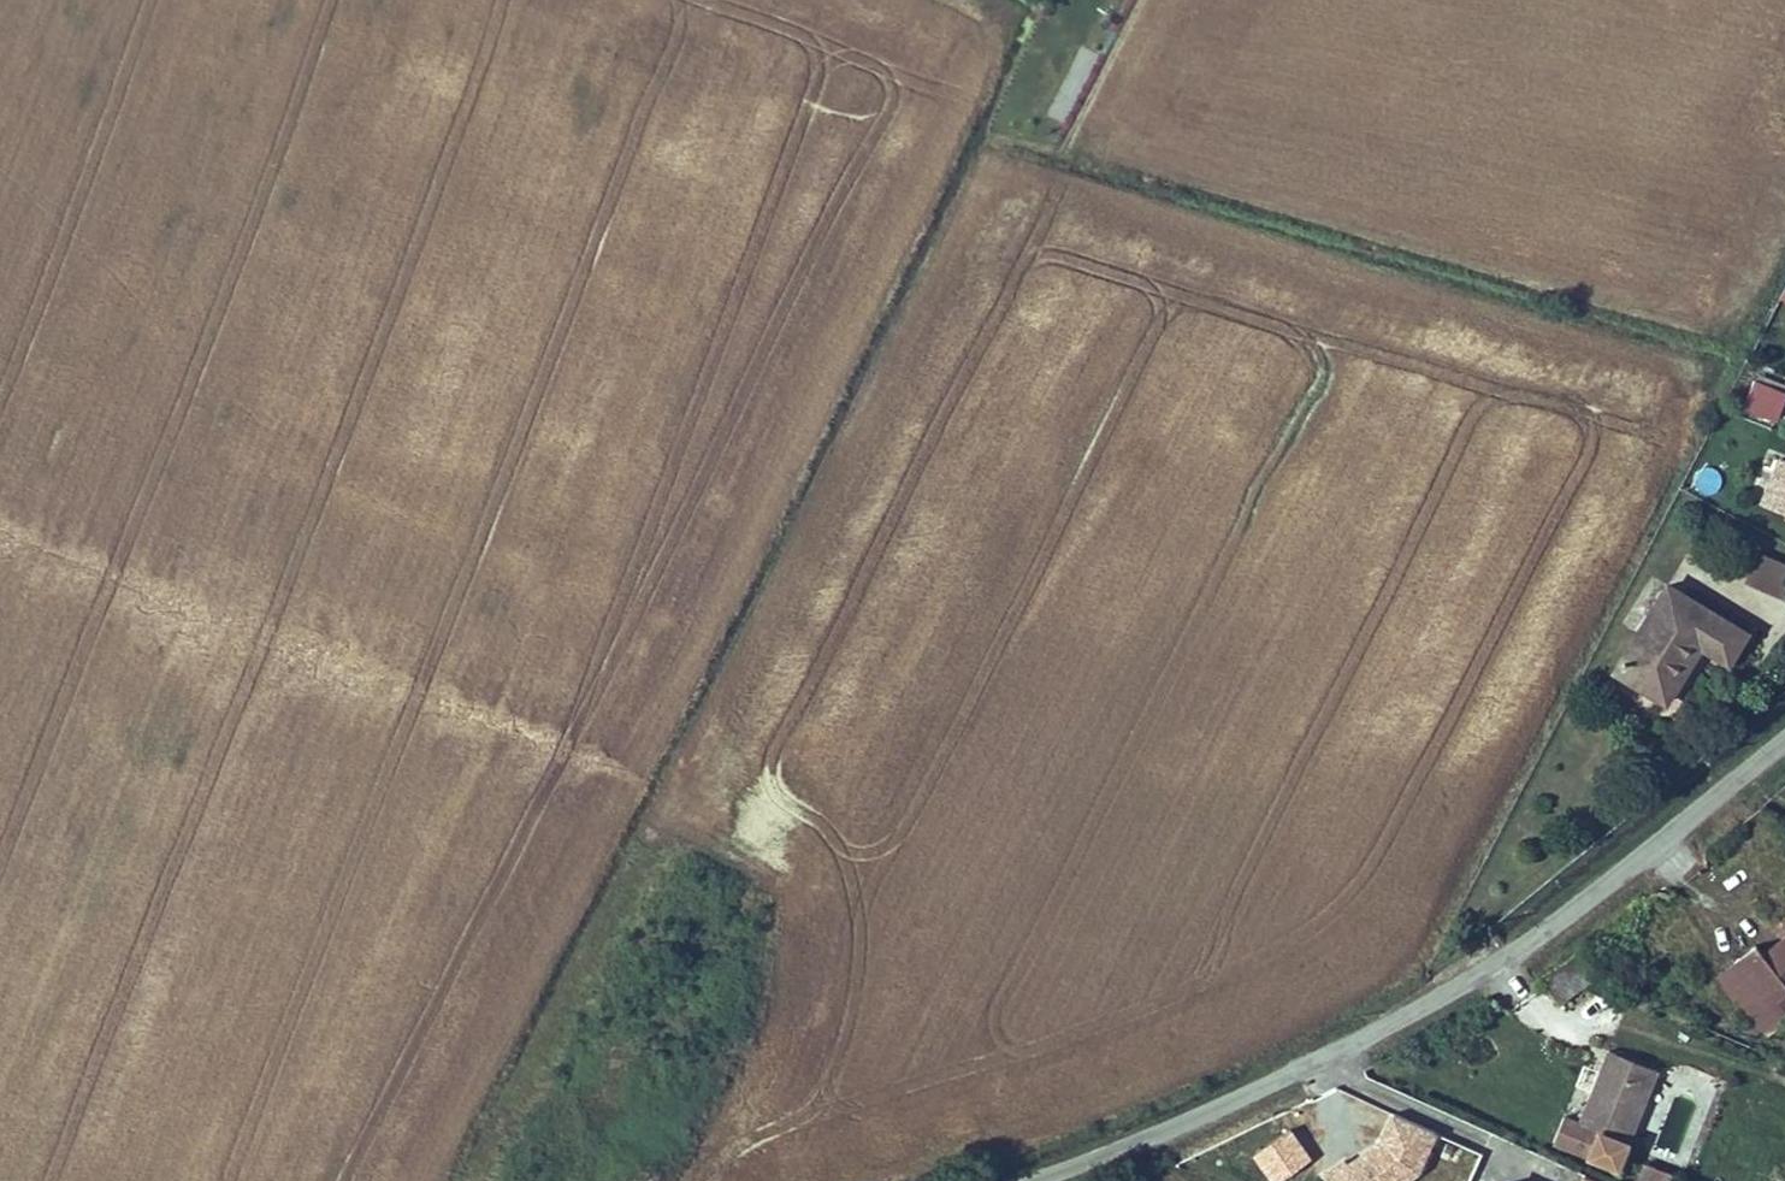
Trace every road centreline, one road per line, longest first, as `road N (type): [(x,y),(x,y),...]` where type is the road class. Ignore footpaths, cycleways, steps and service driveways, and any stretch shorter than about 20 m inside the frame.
road 1 (residential): [(1045,1180),(1149,1149),(1457,1000),(1621,885),(1784,752)]

